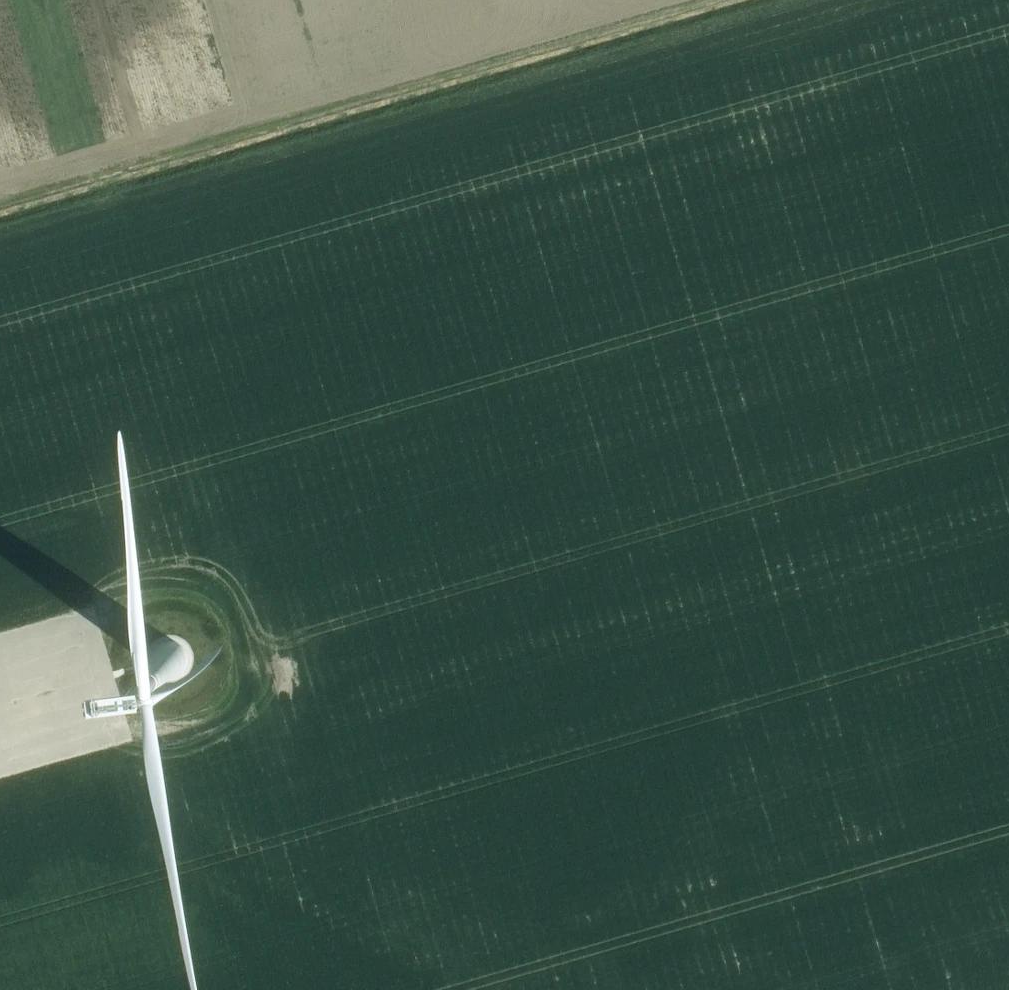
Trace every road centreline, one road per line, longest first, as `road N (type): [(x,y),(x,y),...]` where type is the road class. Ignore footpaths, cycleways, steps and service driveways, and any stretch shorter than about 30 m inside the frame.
road 1 (track): [(123,733),(0,769)]

